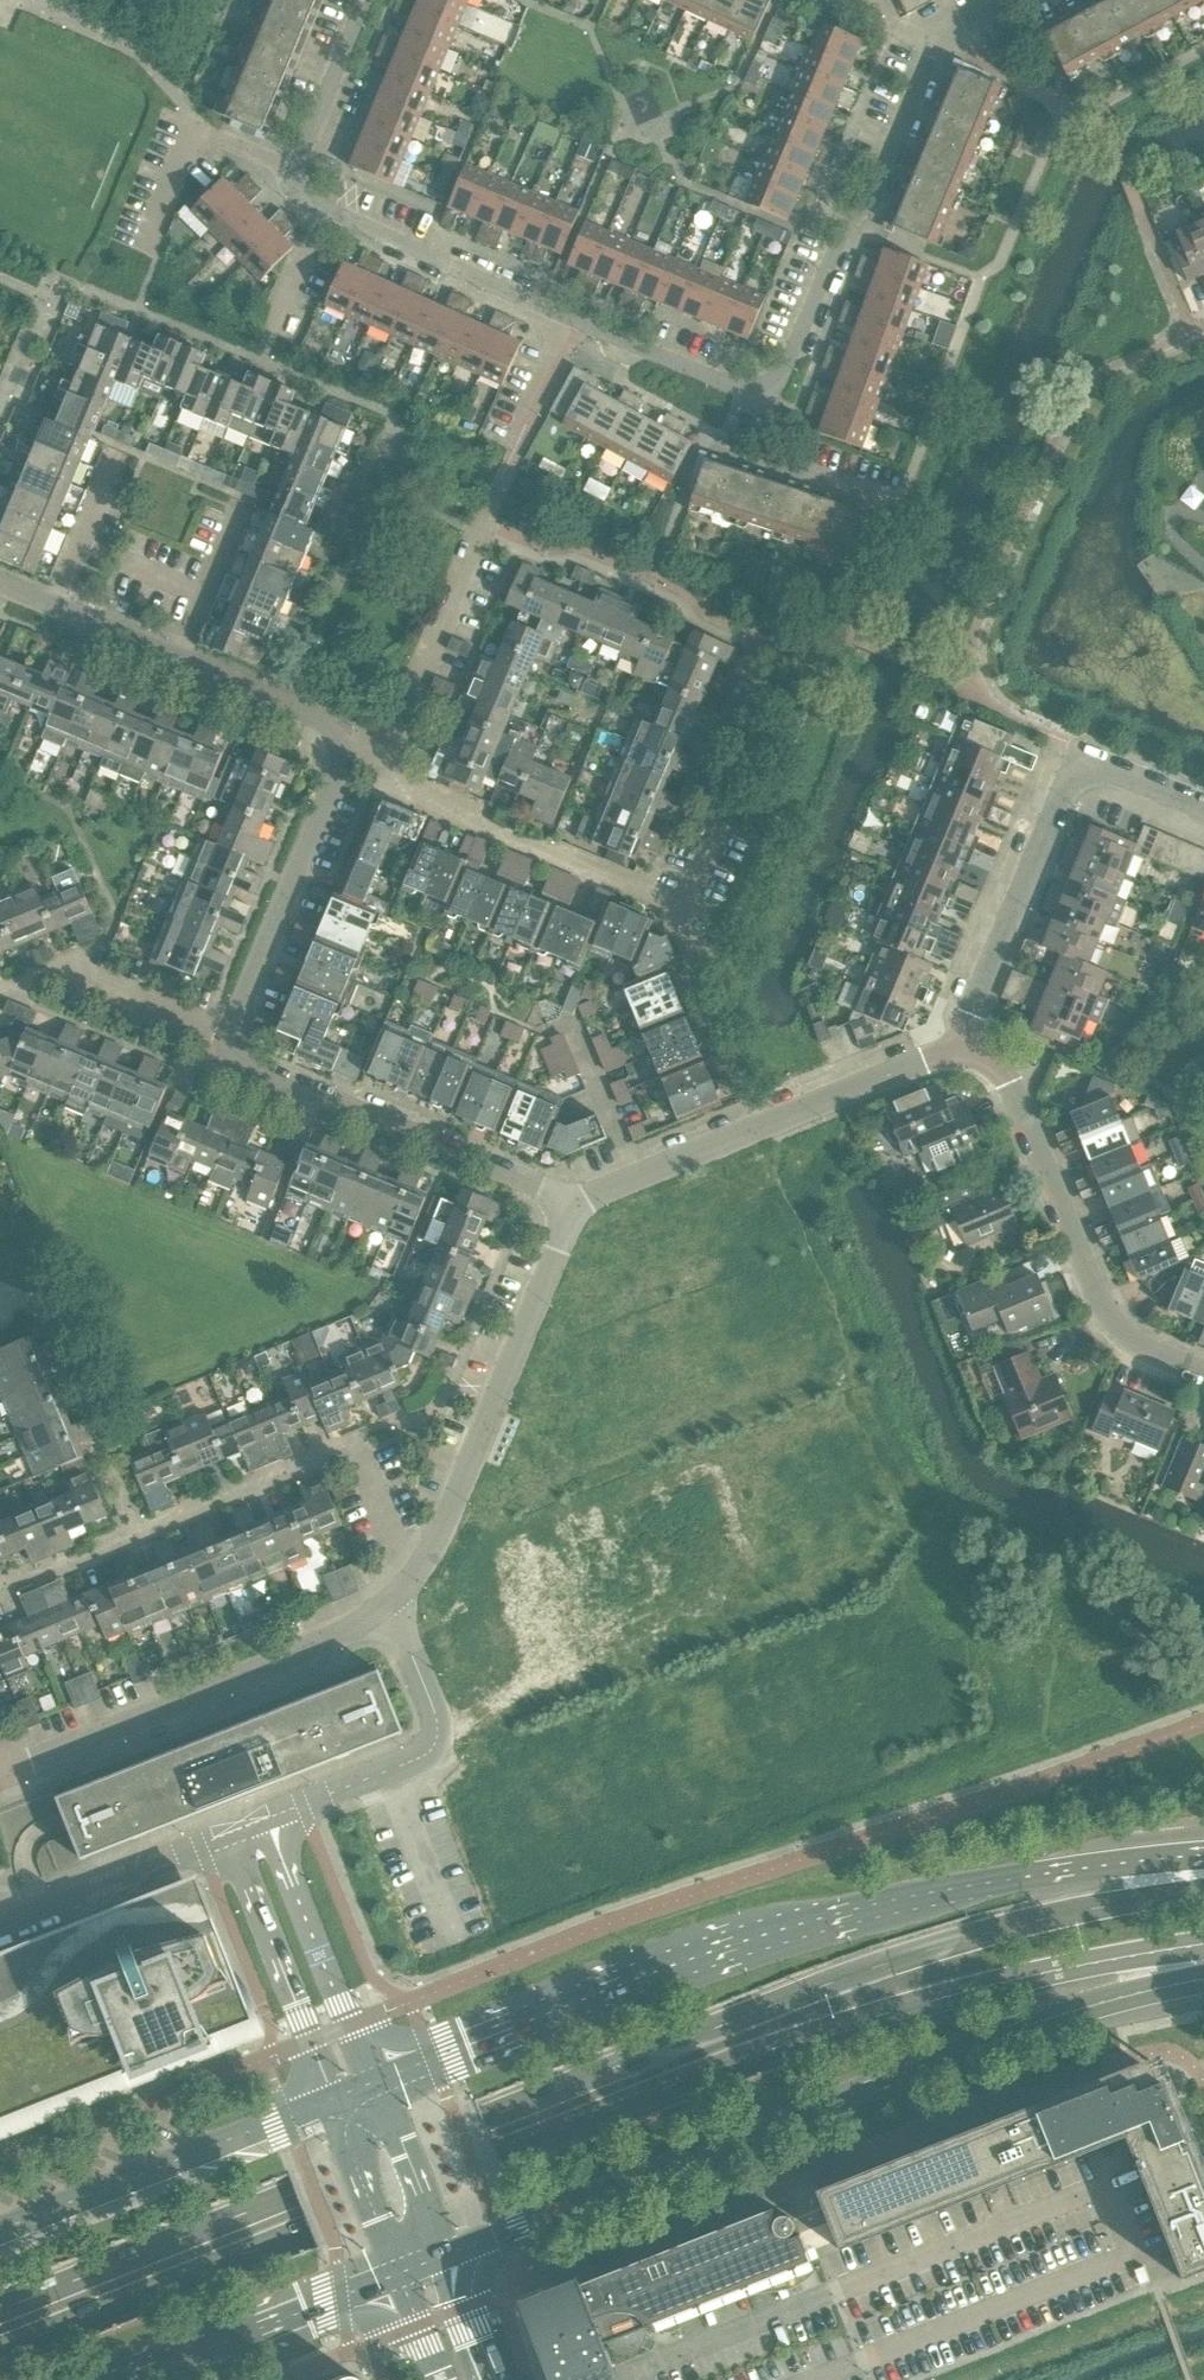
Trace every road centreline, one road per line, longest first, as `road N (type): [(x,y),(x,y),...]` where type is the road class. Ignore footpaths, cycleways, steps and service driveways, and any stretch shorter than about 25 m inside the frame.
road 1 (primary): [(1203,1890),(1005,1928),(821,1987),(0,2309)]
road 2 (primary): [(0,2351),(826,2031),(1085,1963),(1203,1946)]
road 3 (residential): [(942,45),(882,196),(846,249),(797,371),(762,397),(345,218),(308,196),(297,176)]
road 4 (primary): [(1203,1856),(959,1885),(655,1973),(374,2083)]
road 5 (primary): [(445,2256),(905,2072),(1079,2008),(1203,1978)]
road 6 (residential): [(756,1130),(672,904),(412,797),(384,751)]
road 7 (residential): [(425,1561),(404,1547),(358,1455),(0,1601)]
road 8 (residential): [(956,1048),(1084,760),(1203,804)]
road 9 (residential): [(0,1746),(10,1768),(287,1659),(389,1603)]
road 10 (residential): [(1203,1376),(1136,1349),(1119,1333),(1033,1132),(994,1067),(956,1048)]
road 11 (residential): [(576,1210),(223,1060),(232,1037)]
road 12 (residential): [(344,760),(329,725),(295,707),(0,583)]
road 13 (residential): [(425,1561),(576,1210)]
road 14 (primary): [(332,2100),(0,2230)]
road 15 (unclassified): [(265,1817),(411,1761),(437,1744),(434,1709),(389,1603)]
road 16 (residential): [(232,1037),(344,760)]
road 17 (unclassified): [(226,1832),(332,2100)]
road 18 (unclassified): [(374,2083),(265,1817)]
road 19 (primary): [(138,2379),(401,2274)]
road 20 (residential): [(232,1037),(64,968),(0,992)]
road 21 (residential): [(384,751),(482,525)]
road 22 (residential): [(226,1832),(0,1922)]
road 23 (residential): [(148,249),(198,134),(297,176)]
road 24 (residential): [(756,1130),(956,1048)]
road 25 (residential): [(576,1210),(756,1130)]
road 26 (residential): [(297,176),(366,0)]
road 27 (tertiary): [(332,2100),(401,2274)]
road 28 (tertiary): [(445,2256),(374,2083)]
road 29 (tertiary): [(496,2379),(445,2256)]

